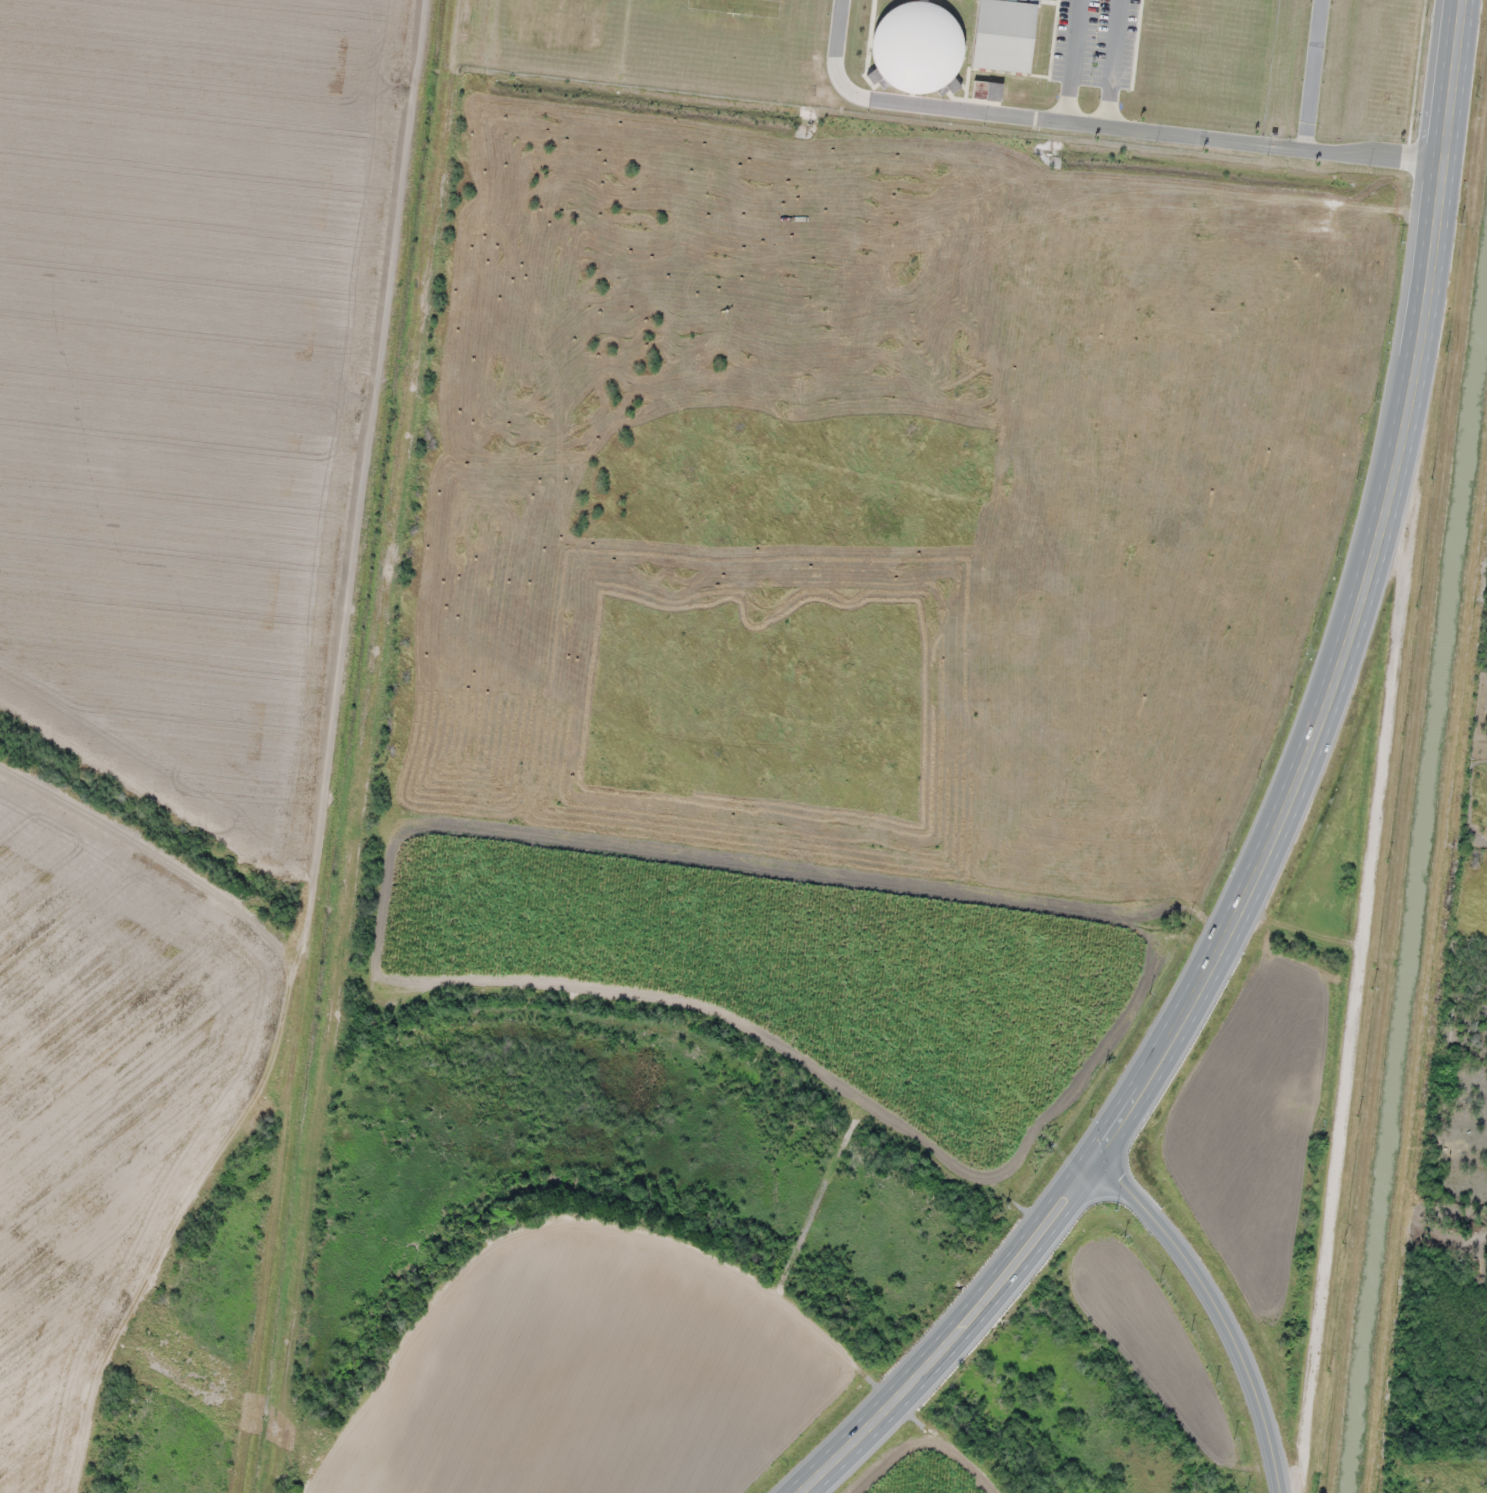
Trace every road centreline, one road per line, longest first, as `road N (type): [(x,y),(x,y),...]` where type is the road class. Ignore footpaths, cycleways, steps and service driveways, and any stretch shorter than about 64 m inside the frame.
road 1 (secondary): [(1476,0),(1463,163),(1436,324),(1331,688),(1229,920),(1188,1007),(1057,1213),(973,1318),(800,1492)]
road 2 (tertiary): [(1101,1145),(1189,1262),(1233,1342),(1263,1413),(1281,1492)]

